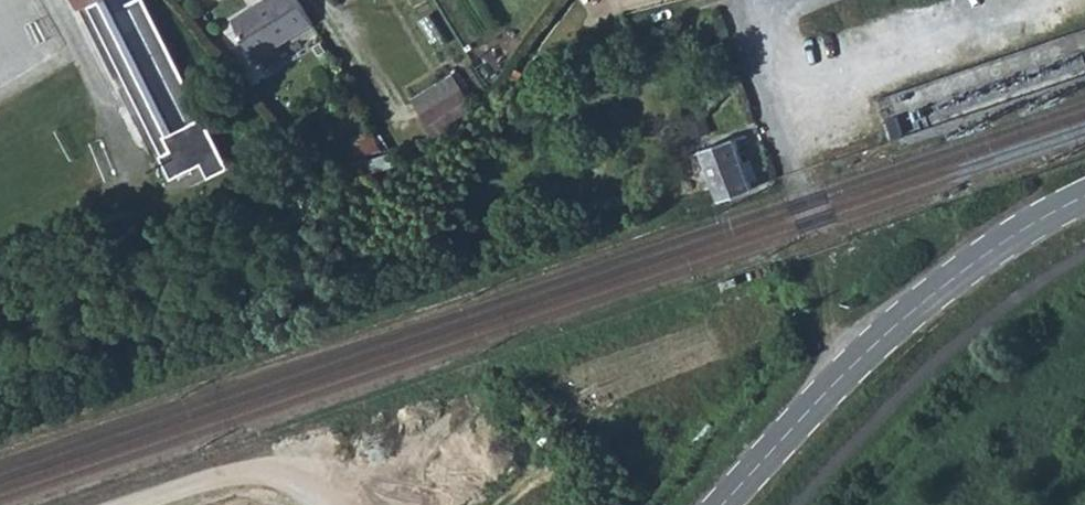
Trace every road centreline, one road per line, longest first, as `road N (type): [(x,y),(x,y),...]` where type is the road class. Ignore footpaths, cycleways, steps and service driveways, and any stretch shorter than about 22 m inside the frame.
road 1 (tertiary): [(1084,195),(1014,233),(936,291),(861,357),(724,504)]
road 2 (track): [(328,504),(281,478),(250,475),(144,504)]
road 3 (residential): [(740,0),(796,166)]

